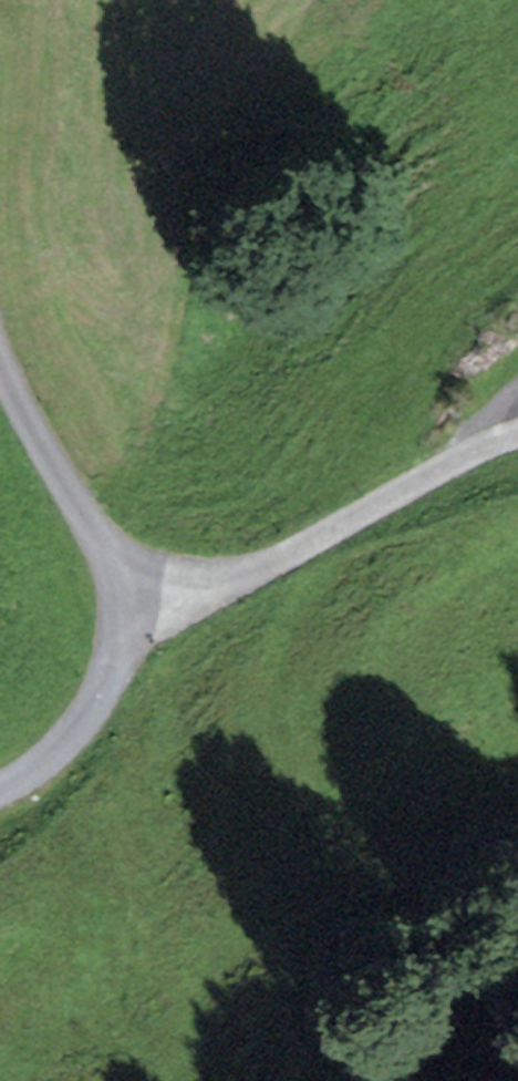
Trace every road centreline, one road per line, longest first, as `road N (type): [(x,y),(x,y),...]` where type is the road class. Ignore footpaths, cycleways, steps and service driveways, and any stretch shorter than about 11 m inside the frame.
road 1 (residential): [(0,368),(94,528),(119,594),(117,638),(100,689),(71,734),(27,776),(0,789)]
road 2 (track): [(119,594),(213,587),(318,539),(489,437),(517,432)]

